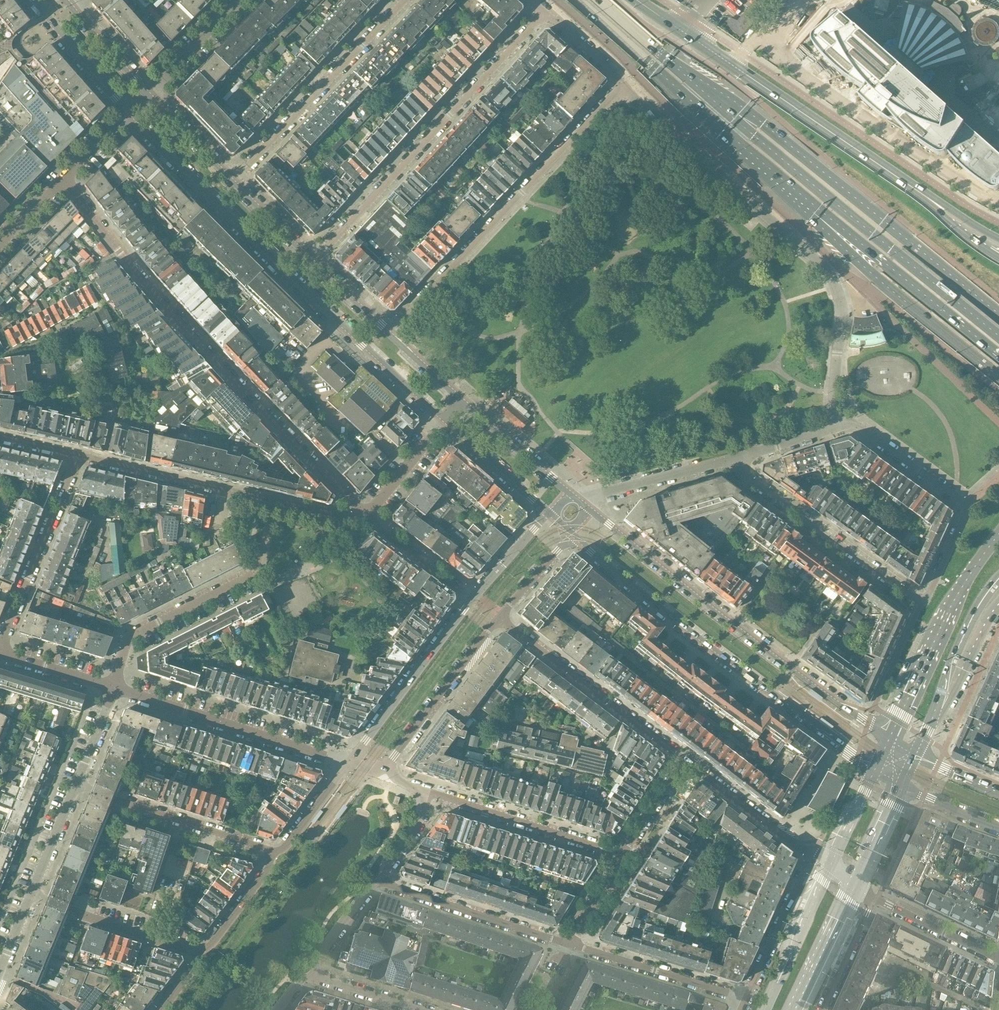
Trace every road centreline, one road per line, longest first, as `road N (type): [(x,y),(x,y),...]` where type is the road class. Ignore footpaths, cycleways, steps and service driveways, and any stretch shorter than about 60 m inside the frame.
road 1 (residential): [(834,427),(857,428),(964,505),(921,603),(725,461)]
road 2 (residential): [(62,181),(182,326),(367,514)]
road 3 (trunk): [(998,335),(656,49)]
road 4 (tertiary): [(130,111),(188,176),(447,422)]
road 5 (residential): [(621,85),(827,269),(842,308),(834,427)]
road 6 (trunk): [(998,315),(741,107),(656,49)]
road 7 (tertiary): [(571,533),(873,767)]
road 8 (tertiary): [(888,738),(590,510)]
road 9 (residential): [(621,85),(389,334)]
road 10 (residential): [(313,262),(543,14)]
road 11 (secondary): [(636,0),(911,186)]
road 12 (trunk): [(576,0),(818,208)]
road 13 (residential): [(78,456),(355,521),(367,514)]
road 14 (residential): [(406,0),(232,181)]
road 15 (trunk): [(818,208),(864,268),(998,380)]
road 16 (residential): [(112,688),(348,765)]
road 17 (residential): [(685,763),(499,618)]
road 18 (primary): [(998,531),(956,592),(888,738)]
road 19 (trunk): [(818,208),(998,355)]
road 20 (residential): [(623,857),(418,789)]
road 21 (residential): [(279,852),(74,784)]
road 22 (residential): [(472,599),(348,765)]
road 23 (residential): [(78,456),(0,647)]
road 24 (residential): [(382,776),(499,618)]
road 25 (residential): [(383,881),(568,944)]
road 26 (residential): [(112,688),(130,638),(256,574)]
road 27 (residential): [(568,944),(746,1000)]
road 28 (residential): [(199,954),(31,893)]
road 29 (residential): [(831,863),(685,763)]
road 30 (trunk): [(935,715),(968,627),(998,581)]
road 31 (tertiary): [(35,0),(130,111)]
road 32 (tertiary): [(573,497),(463,404)]
road 33 (primary): [(792,1009),(855,884)]
road 34 (tertiary): [(447,422),(551,515)]
road 35 (residential): [(367,514),(472,599)]
road 36 (residential): [(998,958),(876,900)]
road 37 (primary): [(821,887),(765,1009)]
road 38 (residential): [(148,94),(239,0)]
road 39 (residential): [(279,852),(199,954)]
road 40 (residential): [(603,492),(725,461)]
road 41 (primary): [(935,715),(998,607)]
road 42 (residential): [(367,514),(447,422)]
road 43 (residential): [(823,1009),(876,900)]
road 44 (tertiary): [(232,181),(148,94)]

